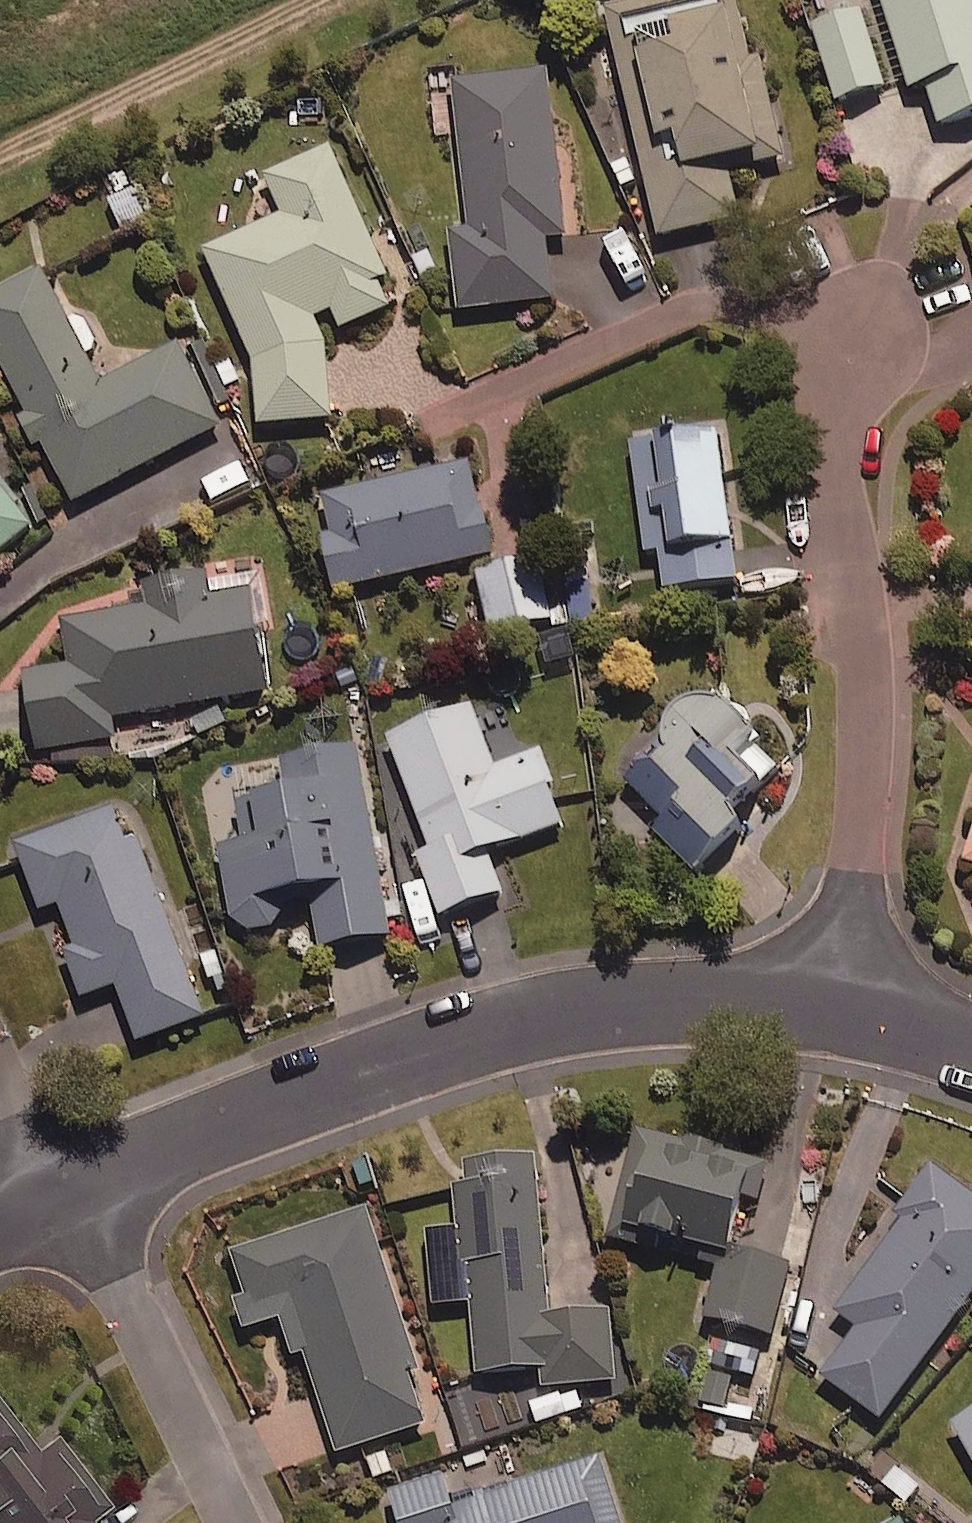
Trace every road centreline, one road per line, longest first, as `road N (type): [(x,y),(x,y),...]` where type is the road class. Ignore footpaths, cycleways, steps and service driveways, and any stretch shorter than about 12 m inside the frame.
road 1 (residential): [(77,1191),(464,1037),(654,1000),(858,997)]
road 2 (residential): [(844,337),(820,447),(865,697),(858,997)]
road 3 (residential): [(77,1191),(240,1522)]
road 4 (residential): [(77,1191),(0,1072)]
road 5 (residential): [(858,997),(971,1043)]

